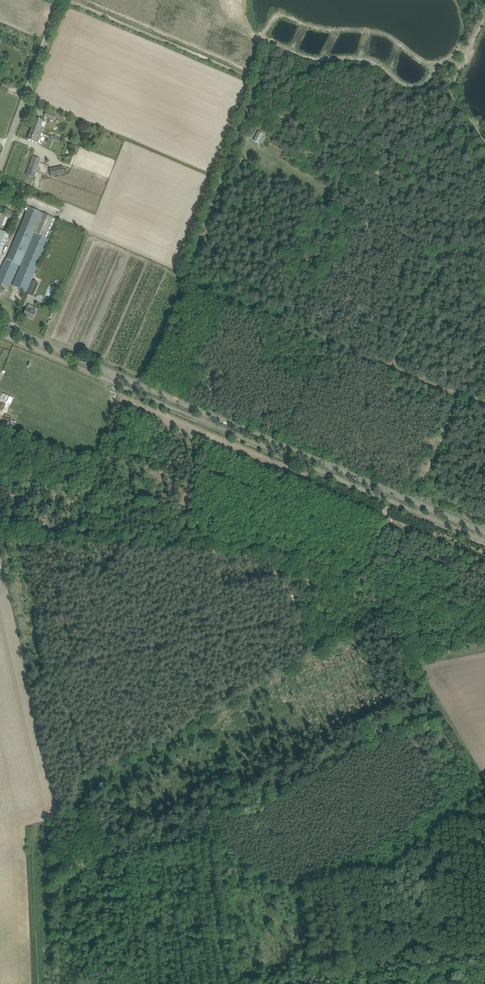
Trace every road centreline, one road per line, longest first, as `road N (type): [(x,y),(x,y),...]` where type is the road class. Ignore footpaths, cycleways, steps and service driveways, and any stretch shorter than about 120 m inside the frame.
road 1 (tertiary): [(484,530),(0,325)]
road 2 (unclassified): [(0,162),(59,0)]

